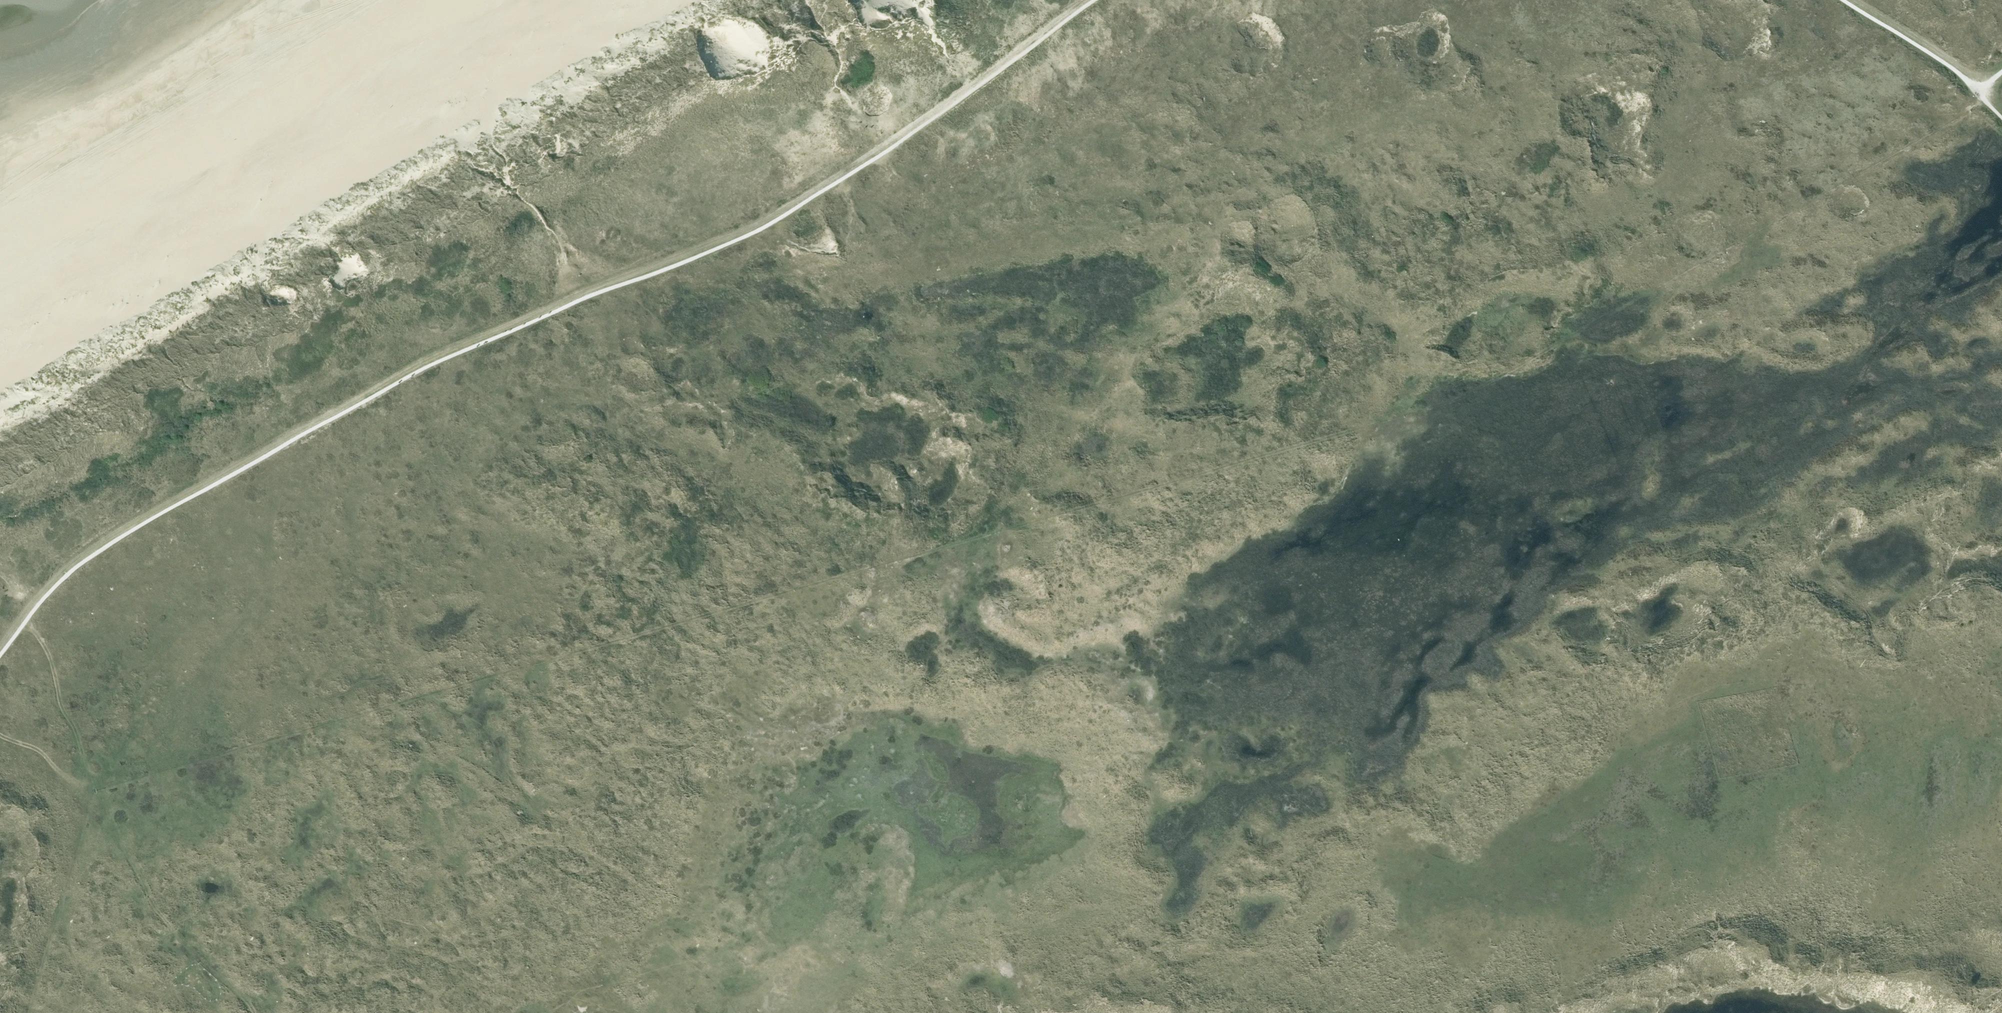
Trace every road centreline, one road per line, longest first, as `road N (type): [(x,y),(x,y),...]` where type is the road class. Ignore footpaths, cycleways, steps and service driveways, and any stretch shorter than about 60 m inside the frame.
road 1 (track): [(1080,0),(766,219),(424,359),(154,510),(55,577),(0,646)]
road 2 (track): [(2001,83),(1986,84),(1855,0)]

